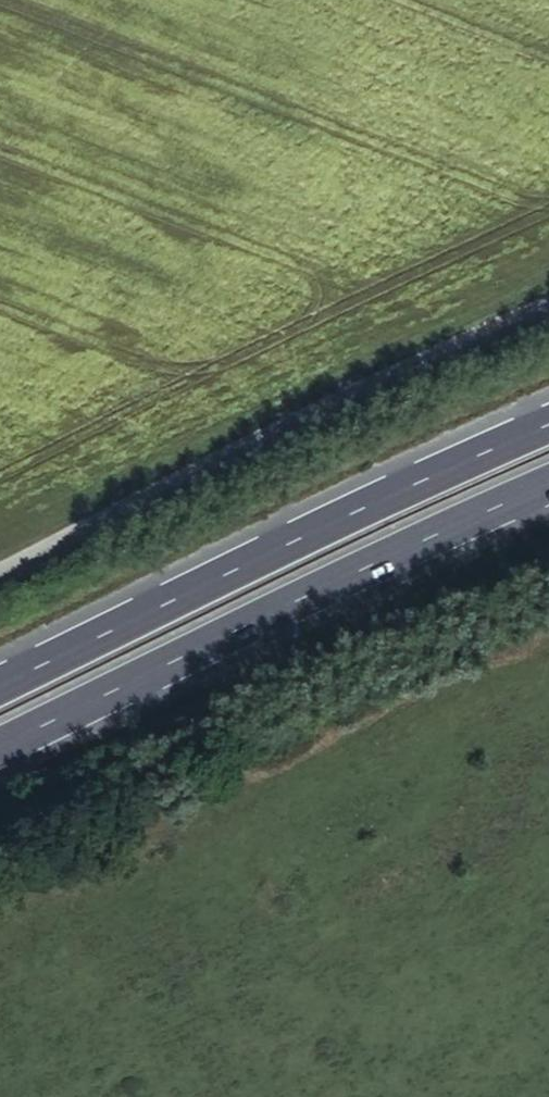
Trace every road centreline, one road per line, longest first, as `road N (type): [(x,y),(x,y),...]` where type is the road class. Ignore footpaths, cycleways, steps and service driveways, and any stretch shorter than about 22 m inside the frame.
road 1 (unclassified): [(548,305),(336,398),(0,570)]
road 2 (trunk): [(548,424),(0,686)]
road 3 (trunk): [(0,743),(548,481)]

